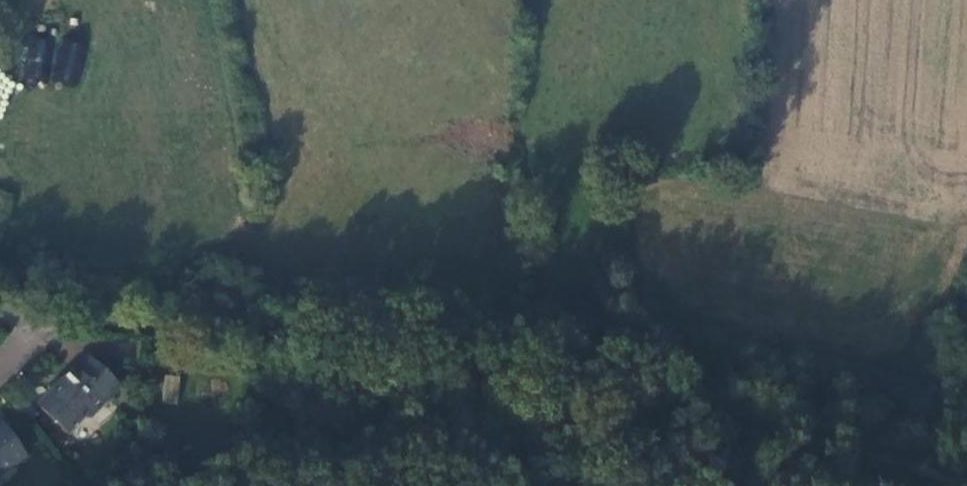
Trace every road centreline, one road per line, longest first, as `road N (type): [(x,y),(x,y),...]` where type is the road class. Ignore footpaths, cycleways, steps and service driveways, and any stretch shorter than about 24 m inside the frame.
road 1 (track): [(31,320),(112,315),(334,333),(421,350),(467,375),(536,395),(796,433),(943,485)]

